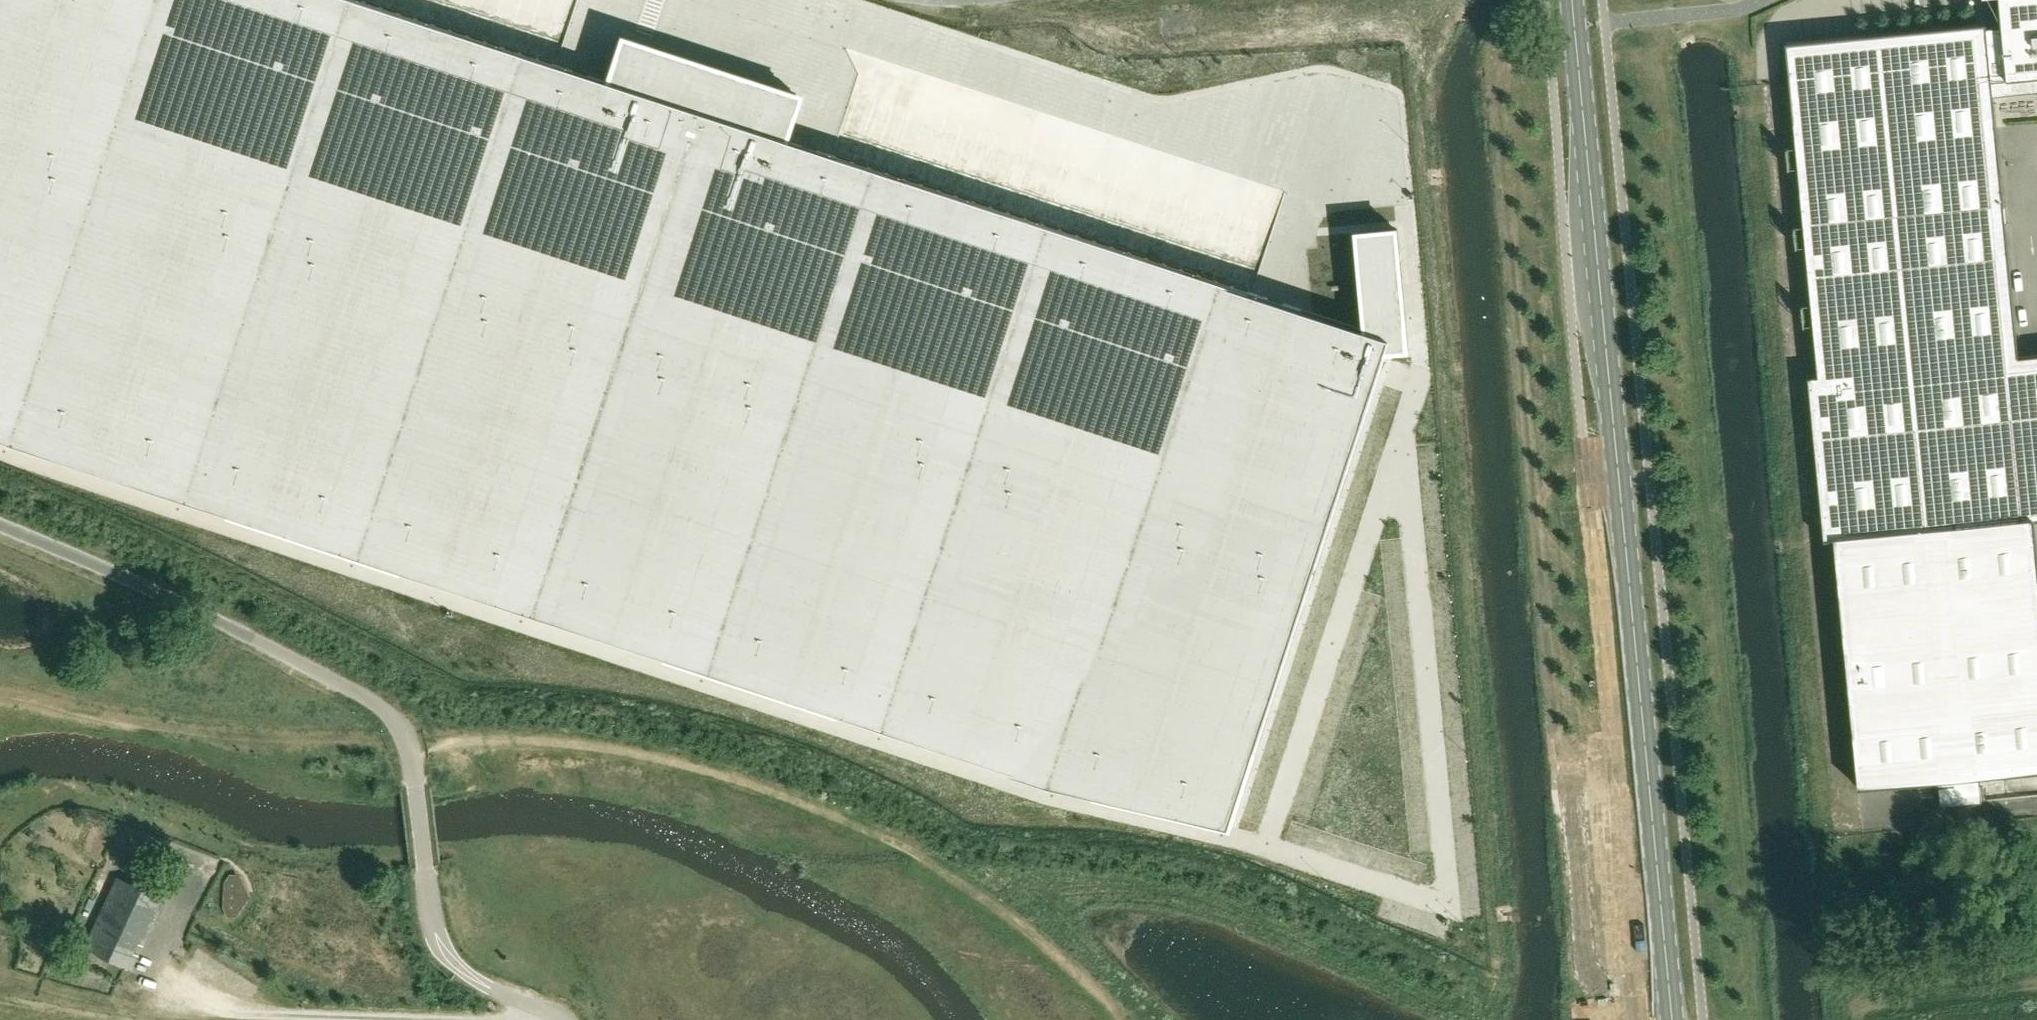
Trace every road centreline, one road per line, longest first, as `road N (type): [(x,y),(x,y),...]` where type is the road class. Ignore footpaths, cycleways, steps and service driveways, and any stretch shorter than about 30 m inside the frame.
road 1 (secondary): [(1673,1019),(1572,0)]
road 2 (unclassified): [(568,1019),(492,989),(443,949),(432,925),(412,744),(393,715),(186,604),(0,524)]
road 3 (track): [(547,1009),(486,1018),(298,1014),(112,1001),(0,978)]
road 4 (track): [(0,699),(70,709),(120,728),(412,744)]

